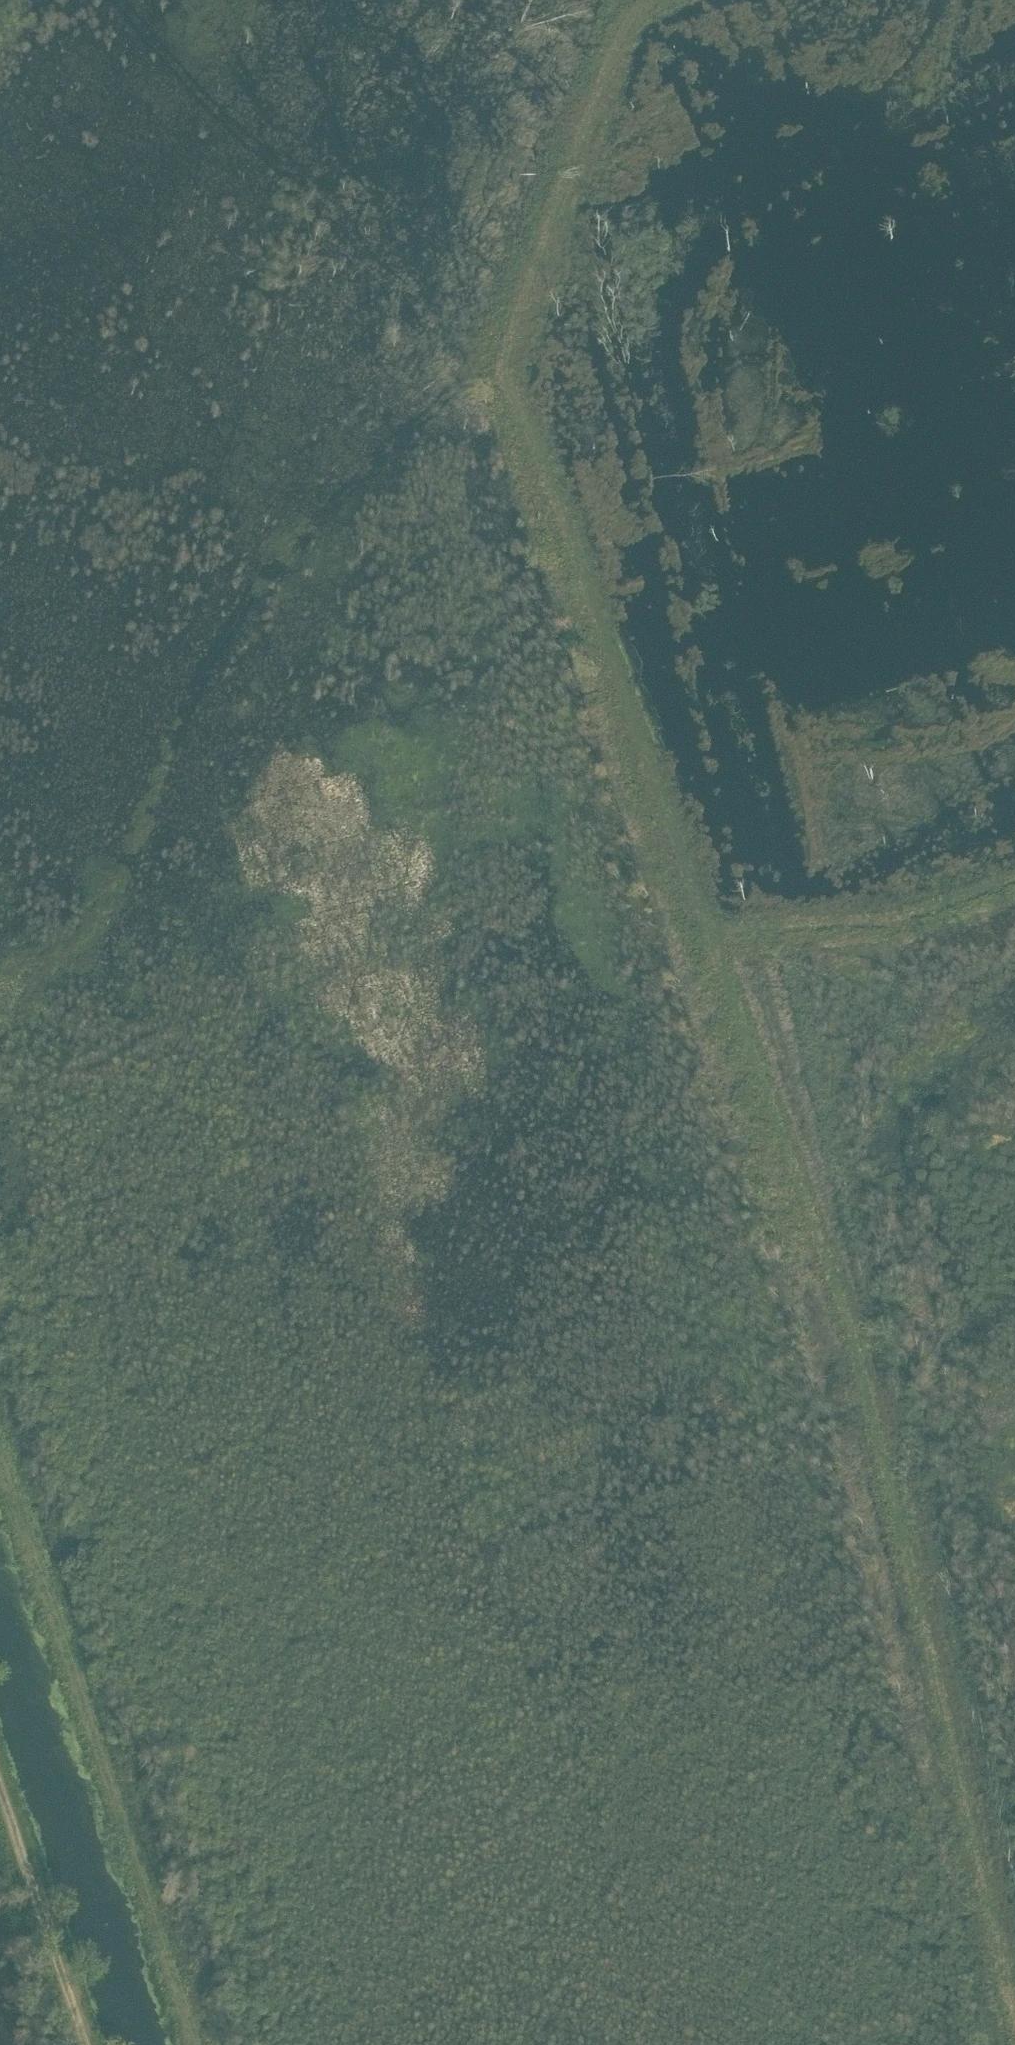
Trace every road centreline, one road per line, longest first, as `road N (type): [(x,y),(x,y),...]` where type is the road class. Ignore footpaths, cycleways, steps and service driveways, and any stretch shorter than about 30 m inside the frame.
road 1 (track): [(106,2044),(0,1736)]

